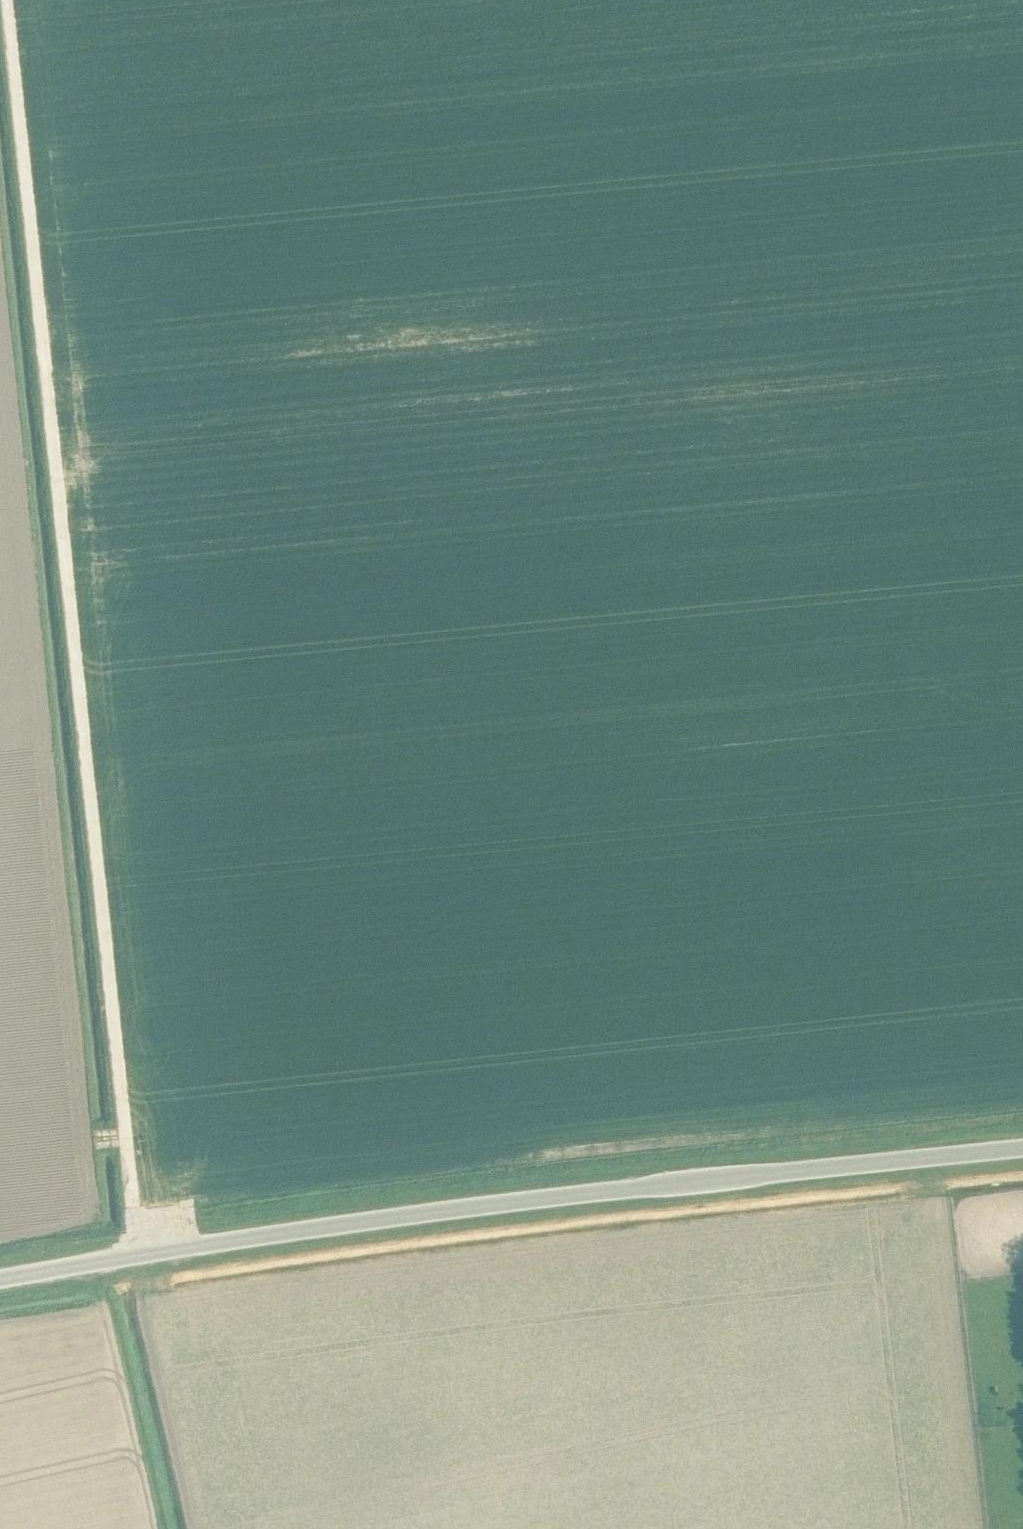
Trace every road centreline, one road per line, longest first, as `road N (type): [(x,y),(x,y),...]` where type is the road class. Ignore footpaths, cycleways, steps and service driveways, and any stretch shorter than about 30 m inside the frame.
road 1 (unclassified): [(0,1288),(504,1204),(1022,1151)]

